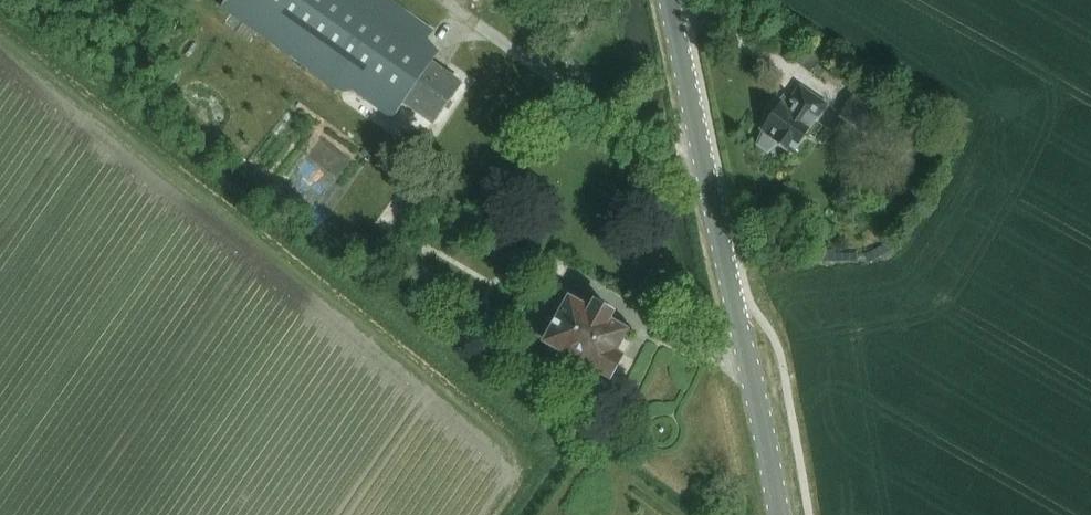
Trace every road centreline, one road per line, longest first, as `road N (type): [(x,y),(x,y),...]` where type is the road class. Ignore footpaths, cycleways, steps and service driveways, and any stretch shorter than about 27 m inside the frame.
road 1 (tertiary): [(782,514),(671,0)]

